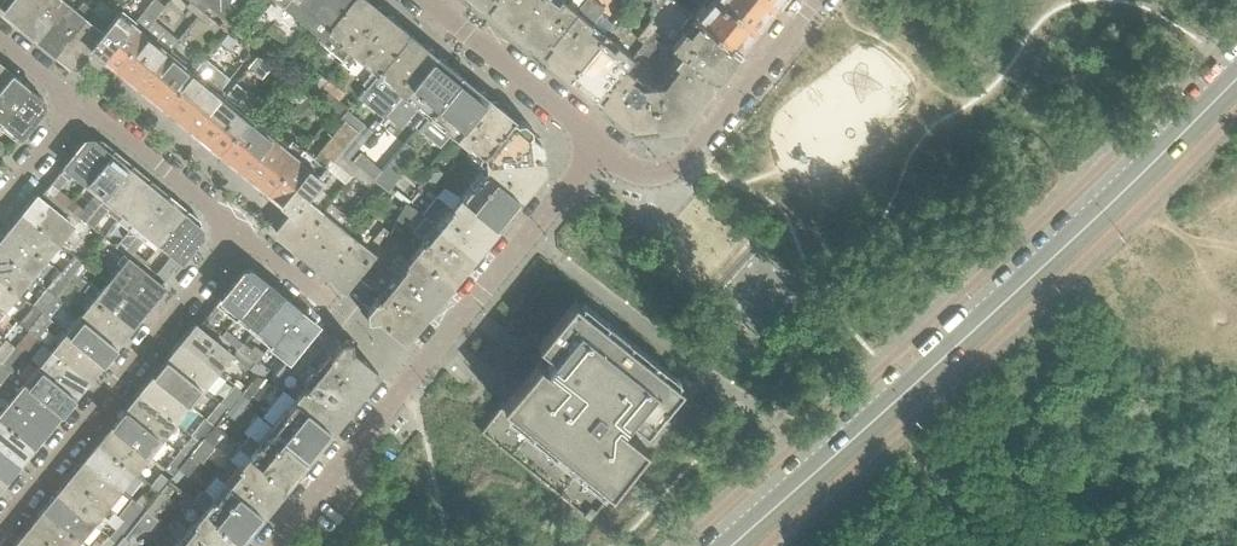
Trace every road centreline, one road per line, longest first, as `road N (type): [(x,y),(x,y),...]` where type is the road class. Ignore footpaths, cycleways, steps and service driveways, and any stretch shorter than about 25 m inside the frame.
road 1 (tertiary): [(736,545),(1236,80)]
road 2 (residential): [(279,545),(608,147)]
road 3 (residential): [(0,527),(241,234)]
road 4 (residential): [(818,0),(682,163),(638,168),(608,147)]
road 5 (residential): [(608,147),(424,0)]
road 6 (residential): [(241,234),(81,102)]
road 7 (residential): [(0,202),(81,102)]

